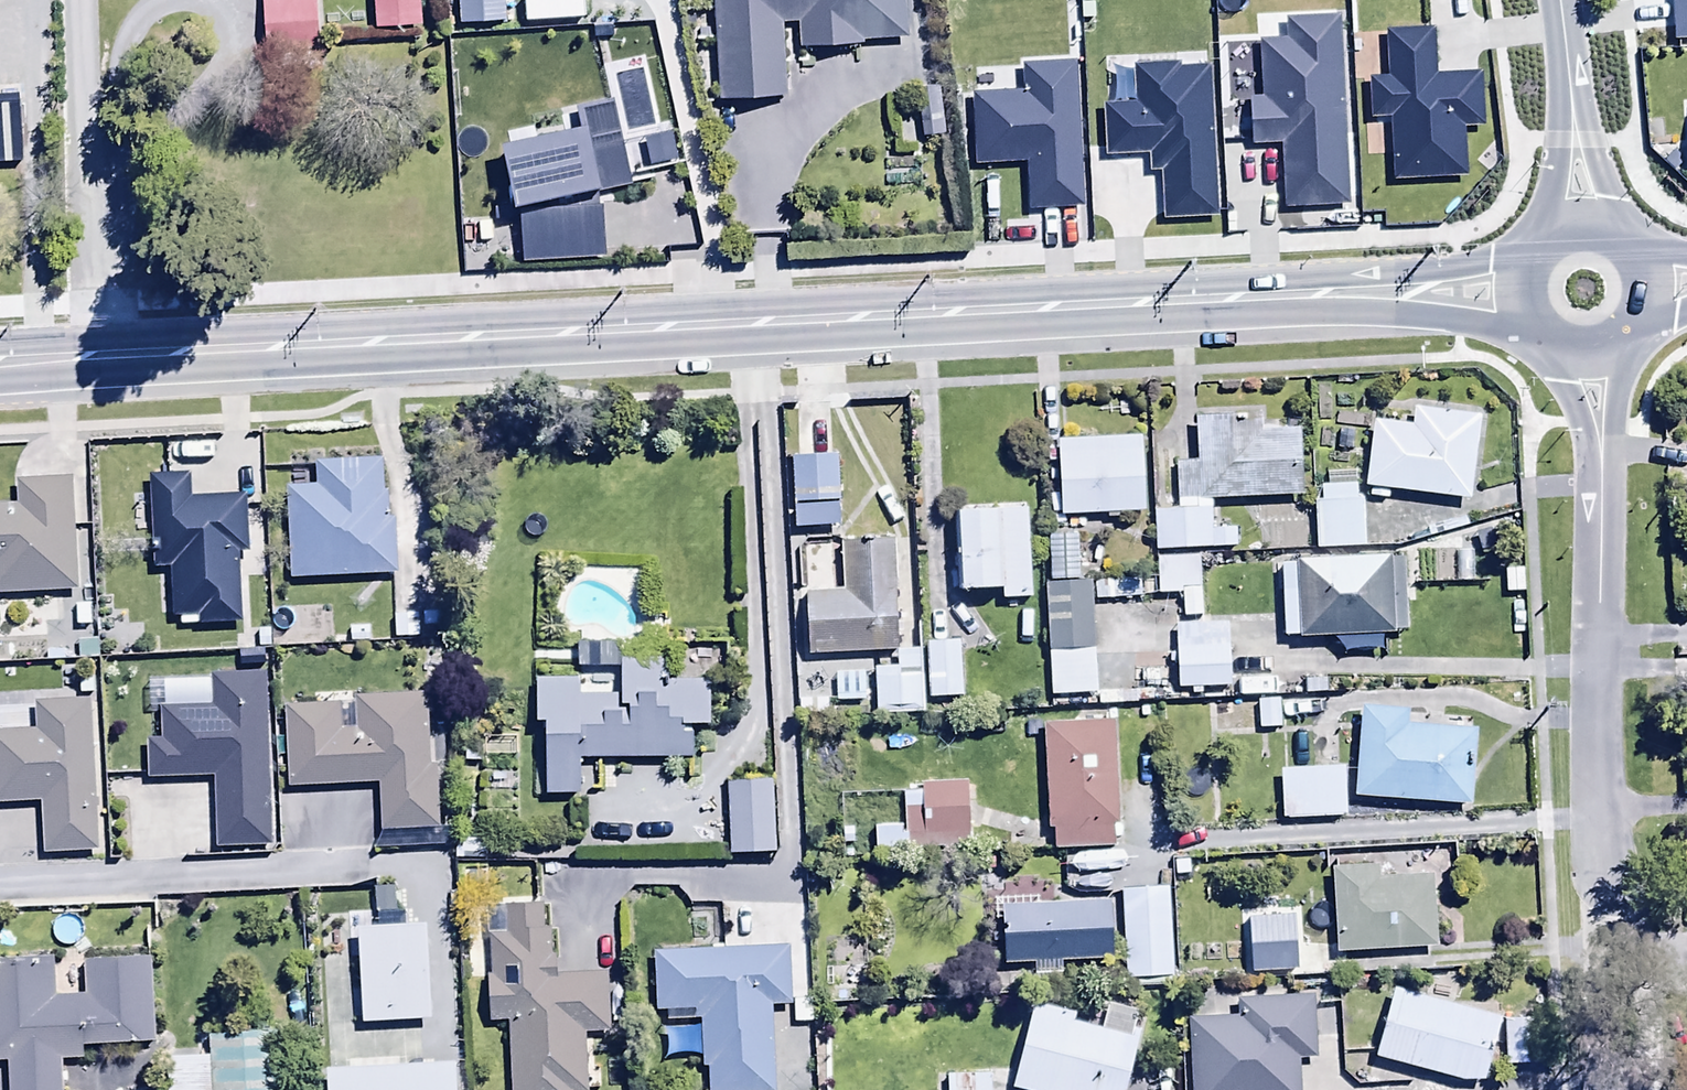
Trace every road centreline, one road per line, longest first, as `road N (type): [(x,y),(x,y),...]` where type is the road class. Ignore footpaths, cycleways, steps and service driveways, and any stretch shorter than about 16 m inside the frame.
road 1 (tertiary): [(0,367),(1514,299)]
road 2 (residential): [(1573,341),(1592,879),(1612,1089)]
road 3 (residential): [(1574,219),(1561,0)]

